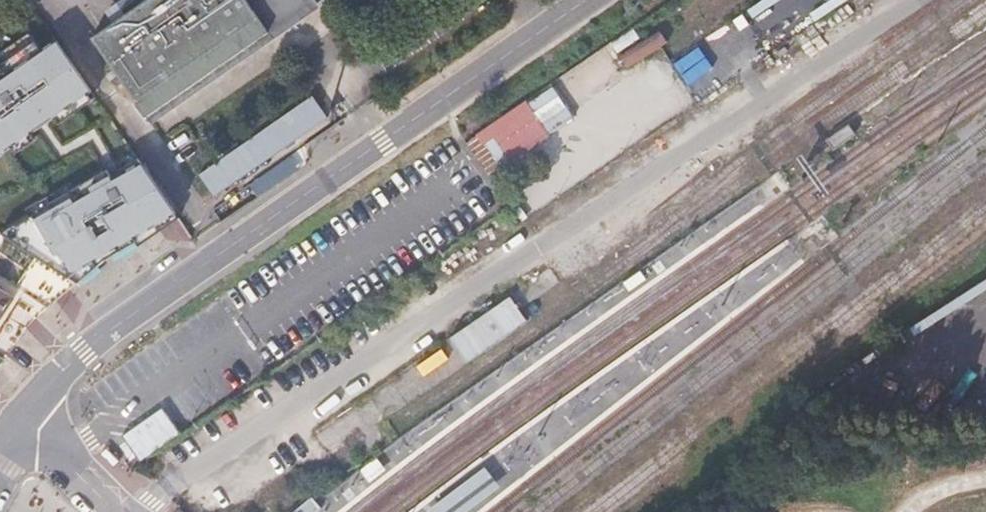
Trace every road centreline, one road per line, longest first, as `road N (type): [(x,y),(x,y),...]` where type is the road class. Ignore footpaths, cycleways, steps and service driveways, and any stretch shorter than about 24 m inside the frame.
road 1 (residential): [(26,419),(67,373),(155,305),(590,0)]
road 2 (residential): [(113,511),(94,480),(26,419)]

